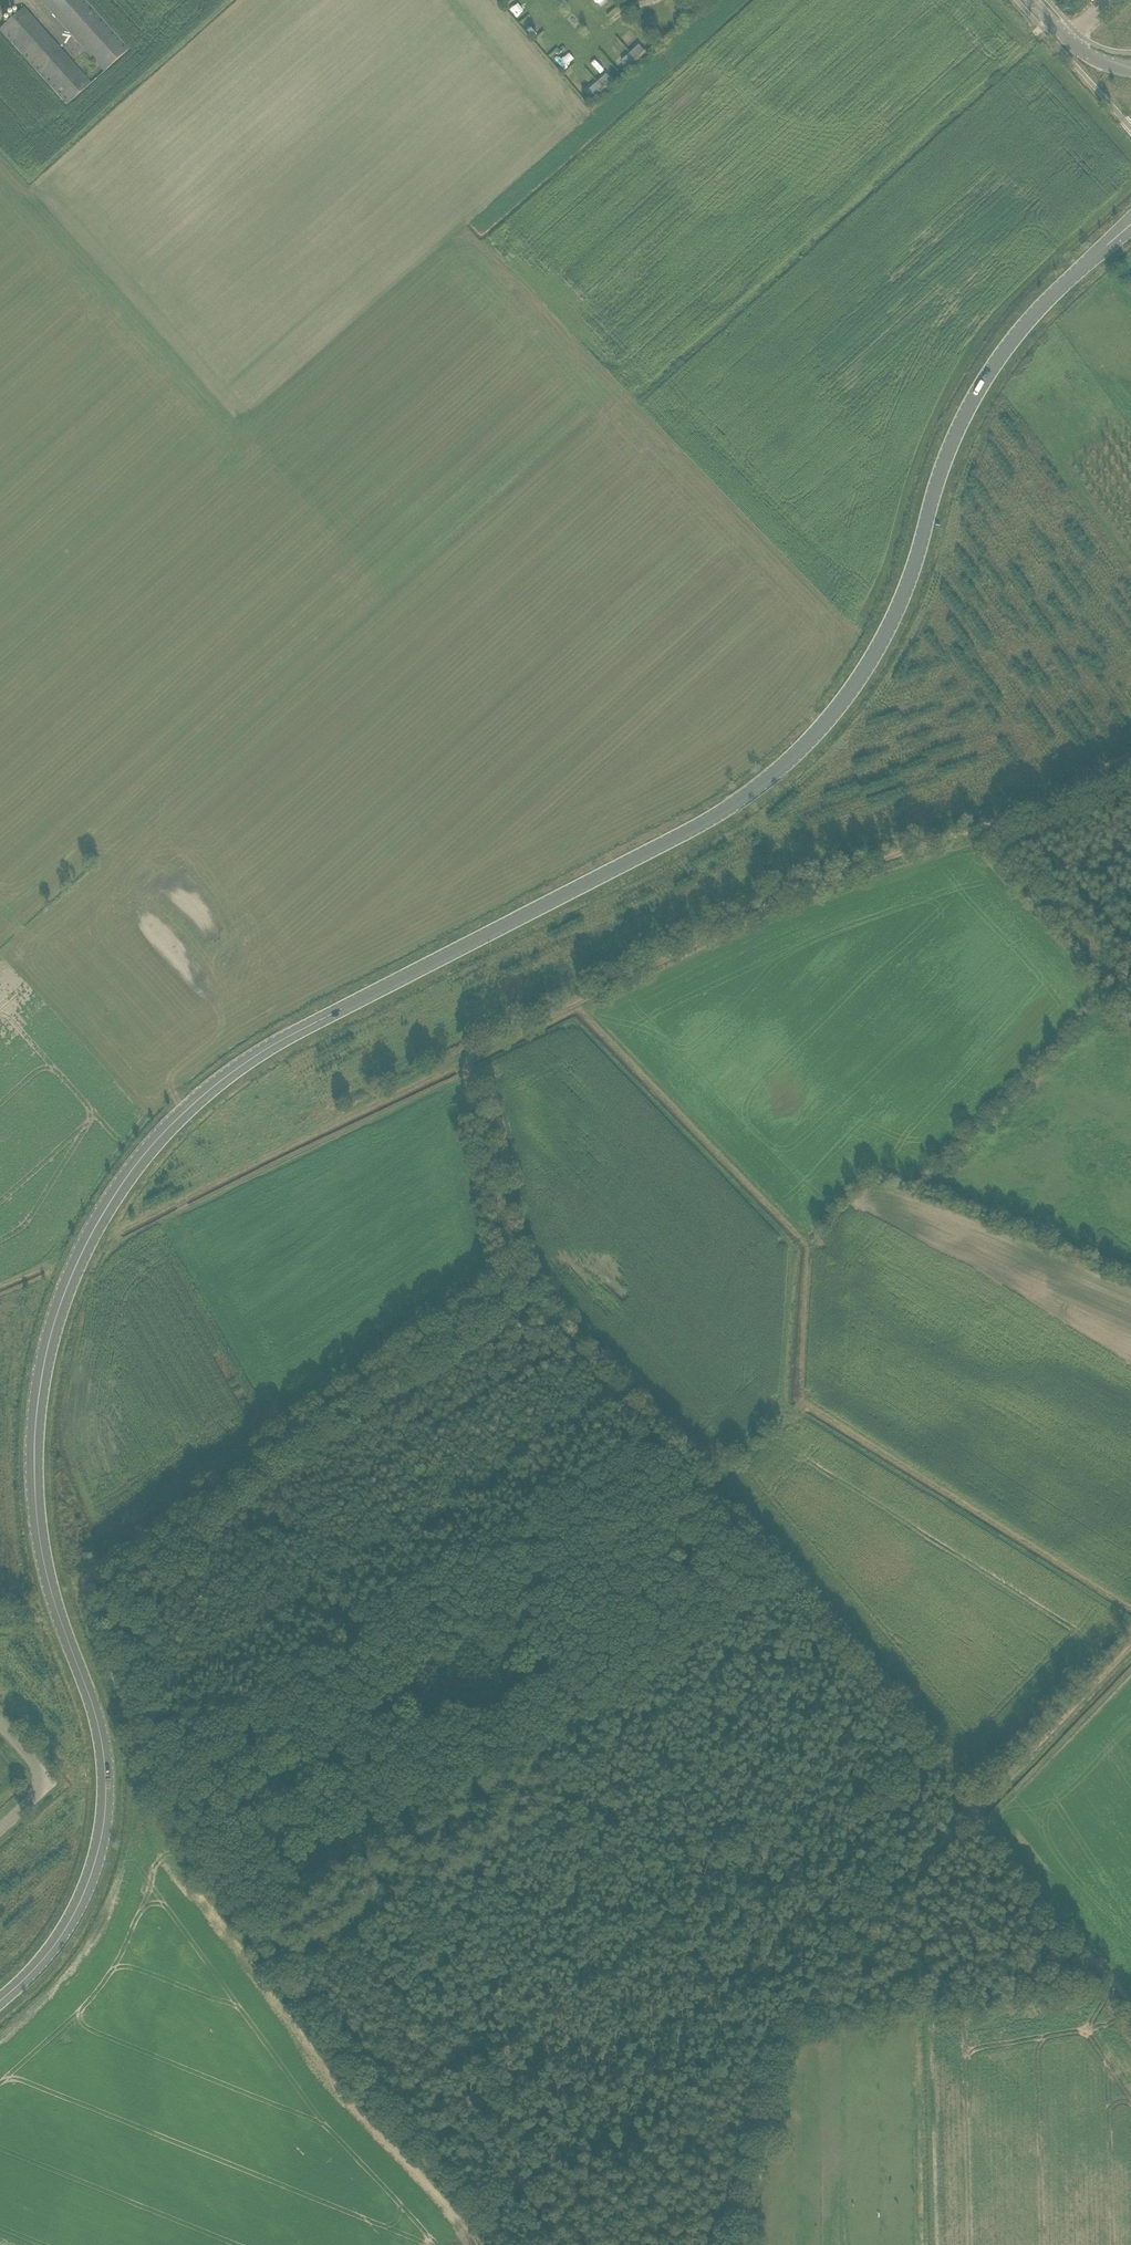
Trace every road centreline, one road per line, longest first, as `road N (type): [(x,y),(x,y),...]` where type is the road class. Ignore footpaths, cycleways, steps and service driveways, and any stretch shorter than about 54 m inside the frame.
road 1 (secondary): [(0,2001),(46,1957),(73,1915),(103,1814),(96,1715),(44,1562),(35,1463),(36,1410),(58,1305),(97,1218),(158,1137),(248,1058),(666,842),(743,798),(804,746),(888,630),(952,440),(999,355),(1059,288),(1130,225)]
road 2 (track): [(463,1058),(523,1284),(95,1565),(78,1593),(204,1871),(359,2085),(492,2244)]
road 3 (track): [(1130,1647),(966,1811),(523,1284)]
road 4 (track): [(743,2244),(805,2027),(966,1811),(1130,2011)]
road 5 (track): [(984,826),(763,902),(678,954),(463,1058)]
road 6 (track): [(1130,1000),(990,846),(984,826)]
road 7 (track): [(984,826),(1130,757)]
road 8 (track): [(463,1058),(340,1115)]
road 9 (unclassified): [(0,1825),(40,1780),(0,1724)]
road 10 (tertiary): [(1130,69),(1081,50),(1032,0)]

